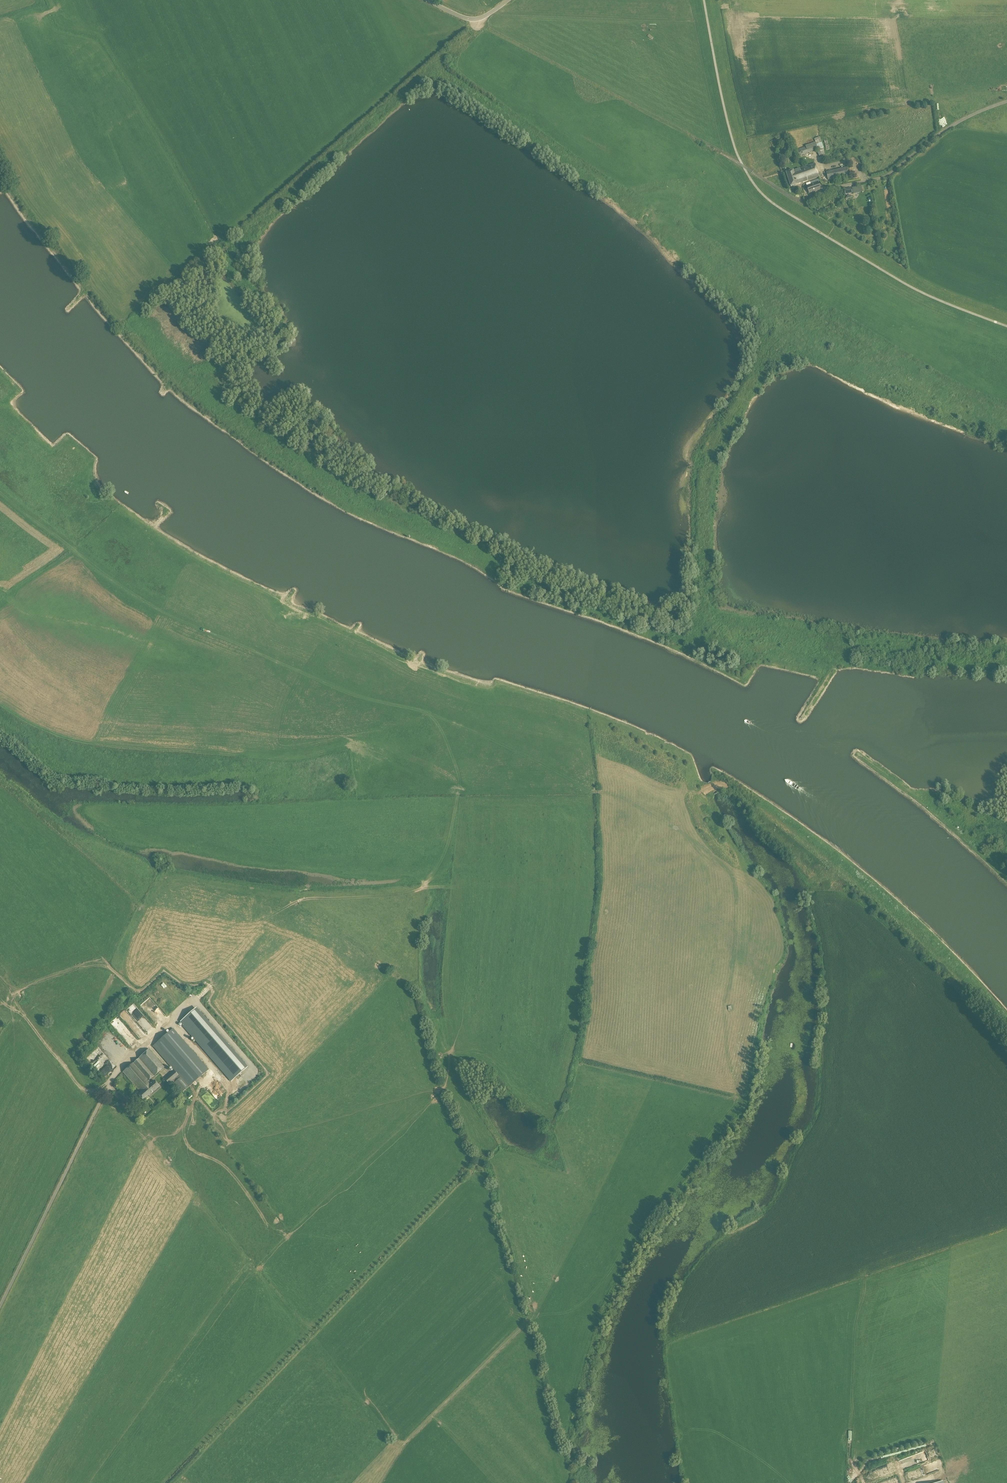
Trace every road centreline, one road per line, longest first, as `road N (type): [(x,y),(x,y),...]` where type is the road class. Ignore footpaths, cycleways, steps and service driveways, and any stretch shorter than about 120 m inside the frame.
road 1 (track): [(248,231),(430,70),(606,187)]

